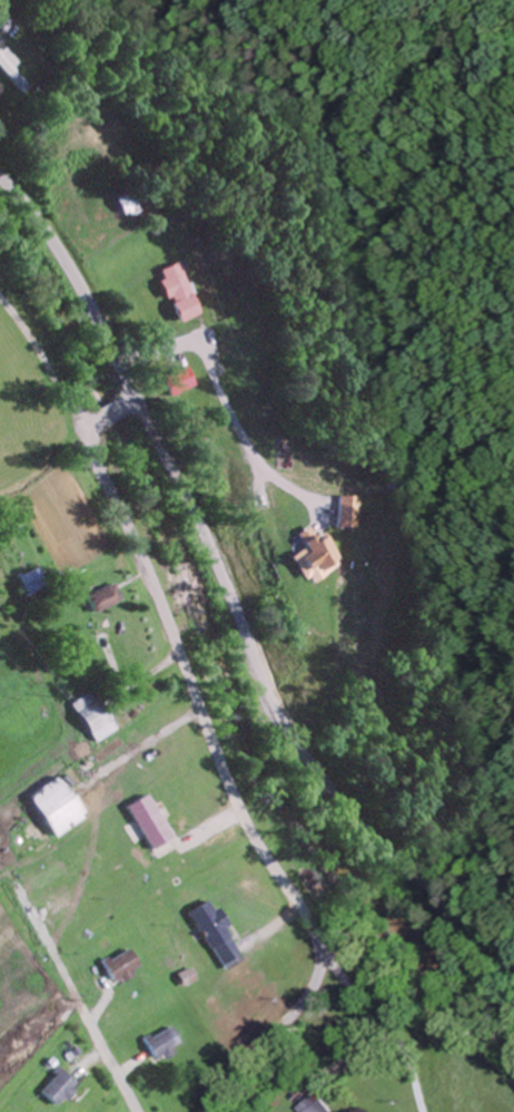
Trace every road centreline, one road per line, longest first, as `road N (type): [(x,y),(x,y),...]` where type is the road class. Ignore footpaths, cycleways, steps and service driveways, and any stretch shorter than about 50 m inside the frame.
road 1 (secondary): [(513,950),(418,878),(306,744),(97,303),(0,169)]
road 2 (residential): [(142,396),(97,421),(92,451),(167,614),(237,800),(302,909),(317,959),(305,993),(202,1111)]
road 3 (residential): [(440,1111),(345,989),(314,974)]
road 4 (residential): [(90,443),(0,315)]

